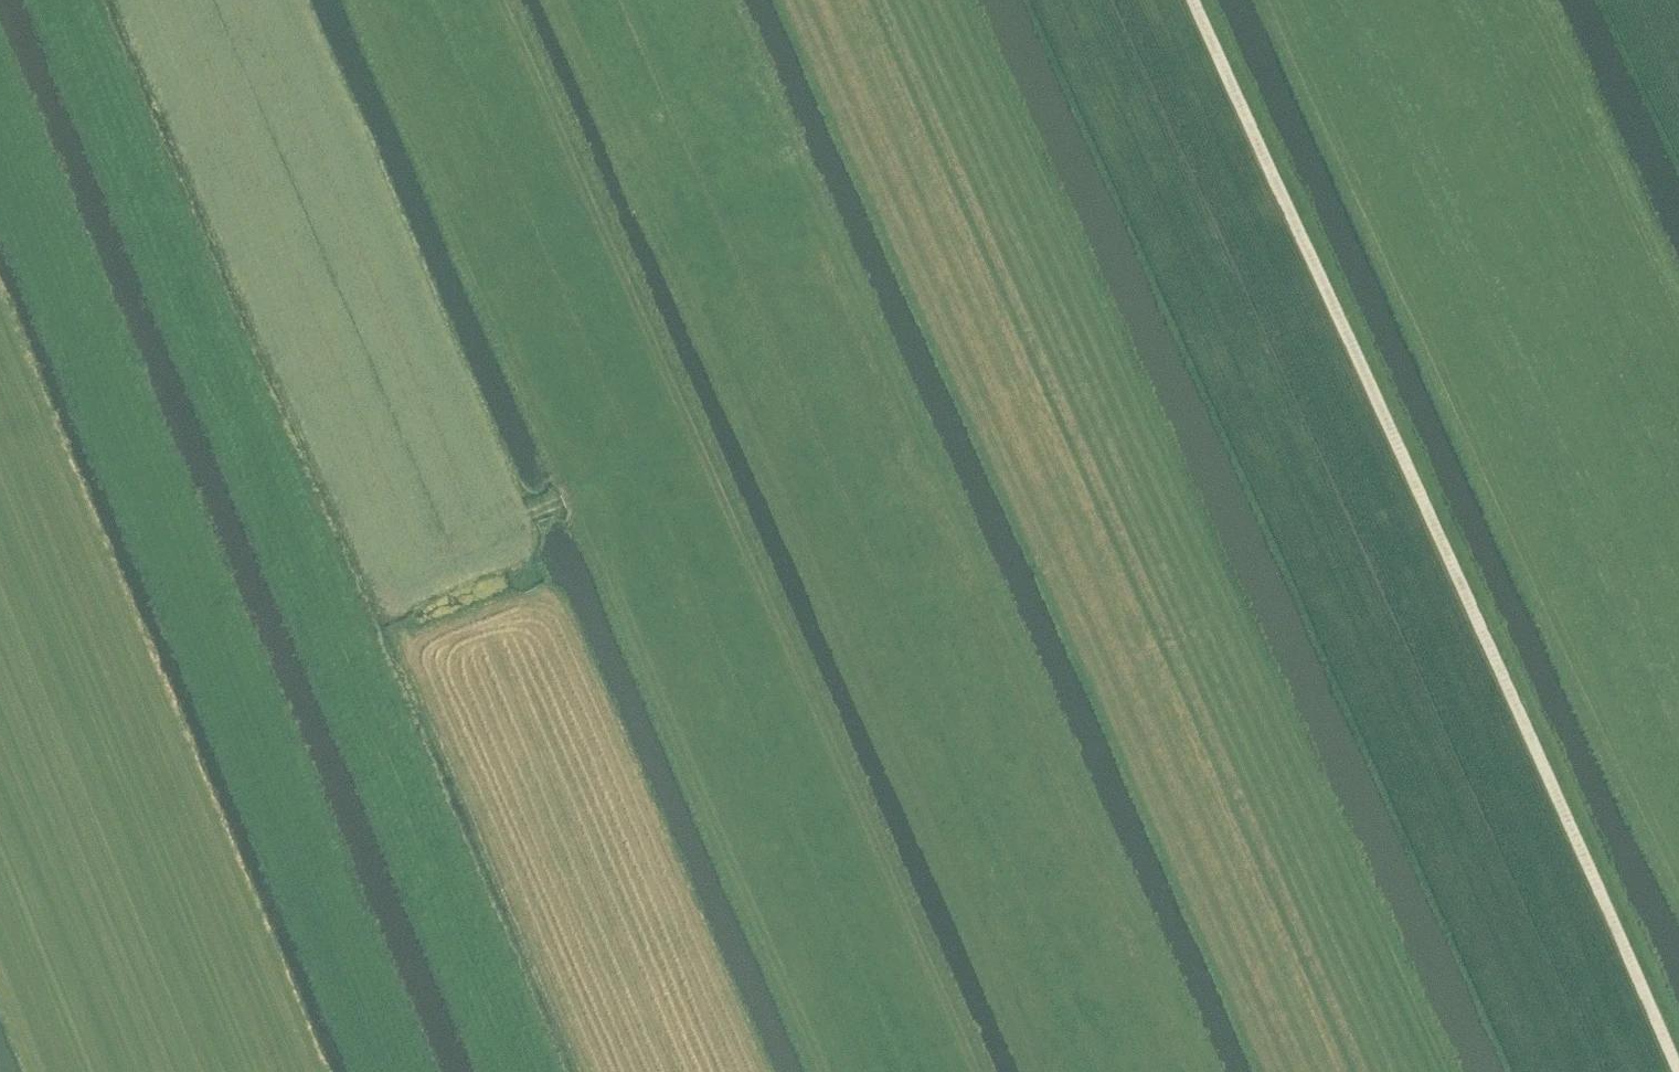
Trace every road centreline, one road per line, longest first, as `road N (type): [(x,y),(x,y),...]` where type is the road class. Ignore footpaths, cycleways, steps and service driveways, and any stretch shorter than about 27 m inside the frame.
road 1 (track): [(1198,0),(1678,1037)]

